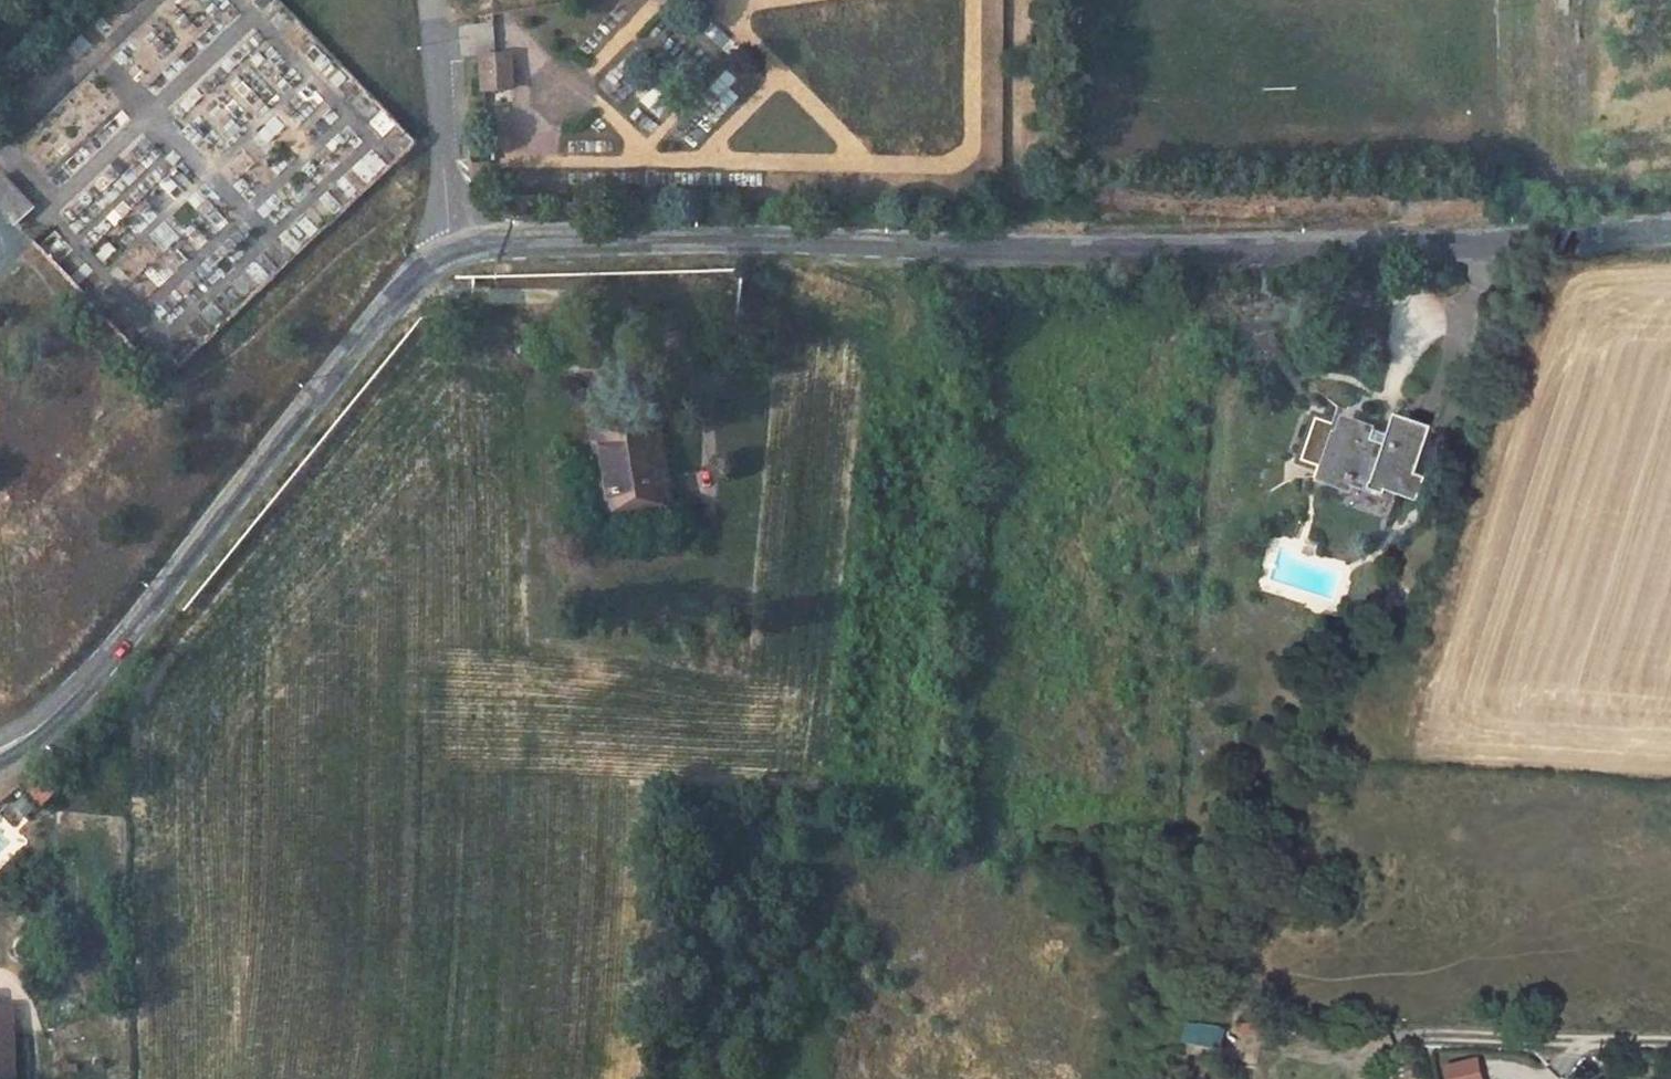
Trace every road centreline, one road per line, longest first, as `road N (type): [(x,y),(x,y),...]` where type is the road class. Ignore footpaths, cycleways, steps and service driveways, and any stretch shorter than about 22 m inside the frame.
road 1 (unclassified): [(445,249),(508,234),(1372,248),(1670,231)]
road 2 (unclassified): [(0,745),(53,716),(415,268),(445,249)]
road 3 (track): [(1670,1035),(1389,1041)]
road 4 (residential): [(428,0),(445,249)]

